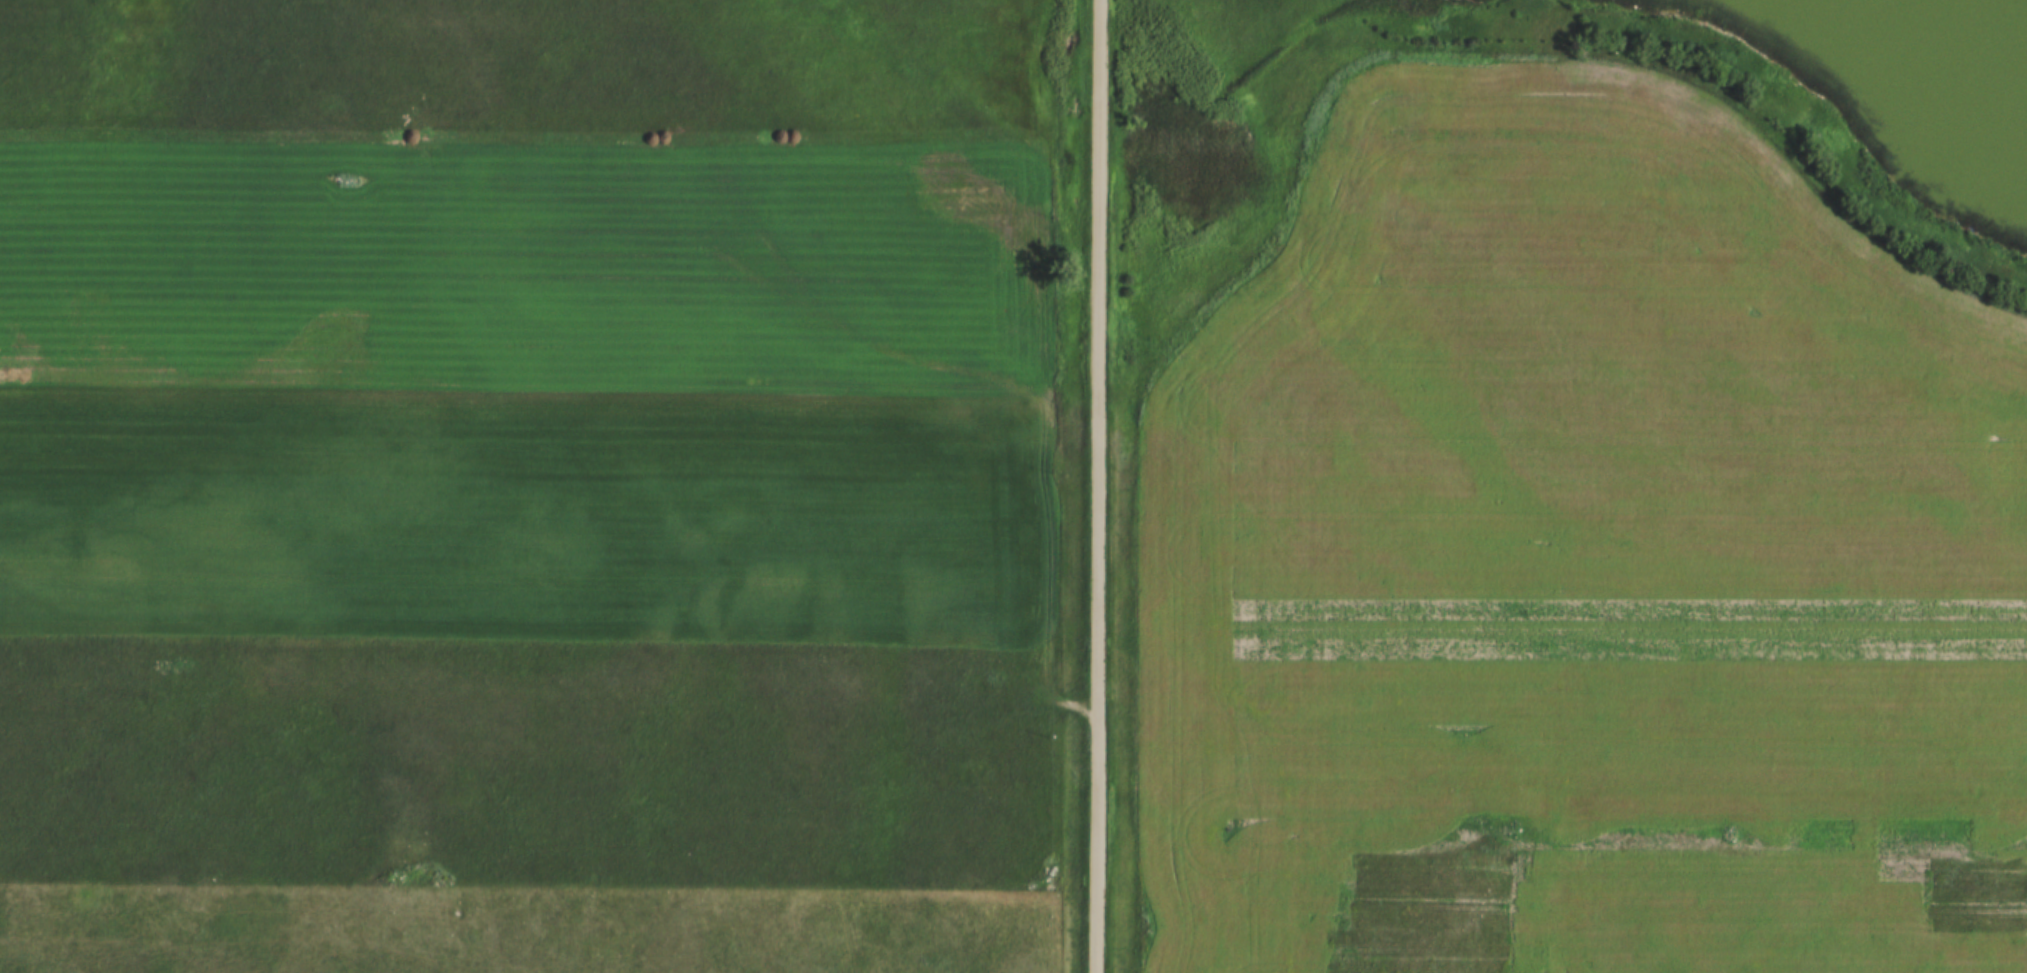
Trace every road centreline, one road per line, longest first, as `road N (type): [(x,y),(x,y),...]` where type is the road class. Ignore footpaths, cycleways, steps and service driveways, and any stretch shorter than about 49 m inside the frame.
road 1 (residential): [(1094,972),(1099,0)]
road 2 (track): [(1095,716),(1041,701),(1016,738),(1004,799),(992,809),(973,803),(955,770),(970,730),(995,711),(1041,701)]

